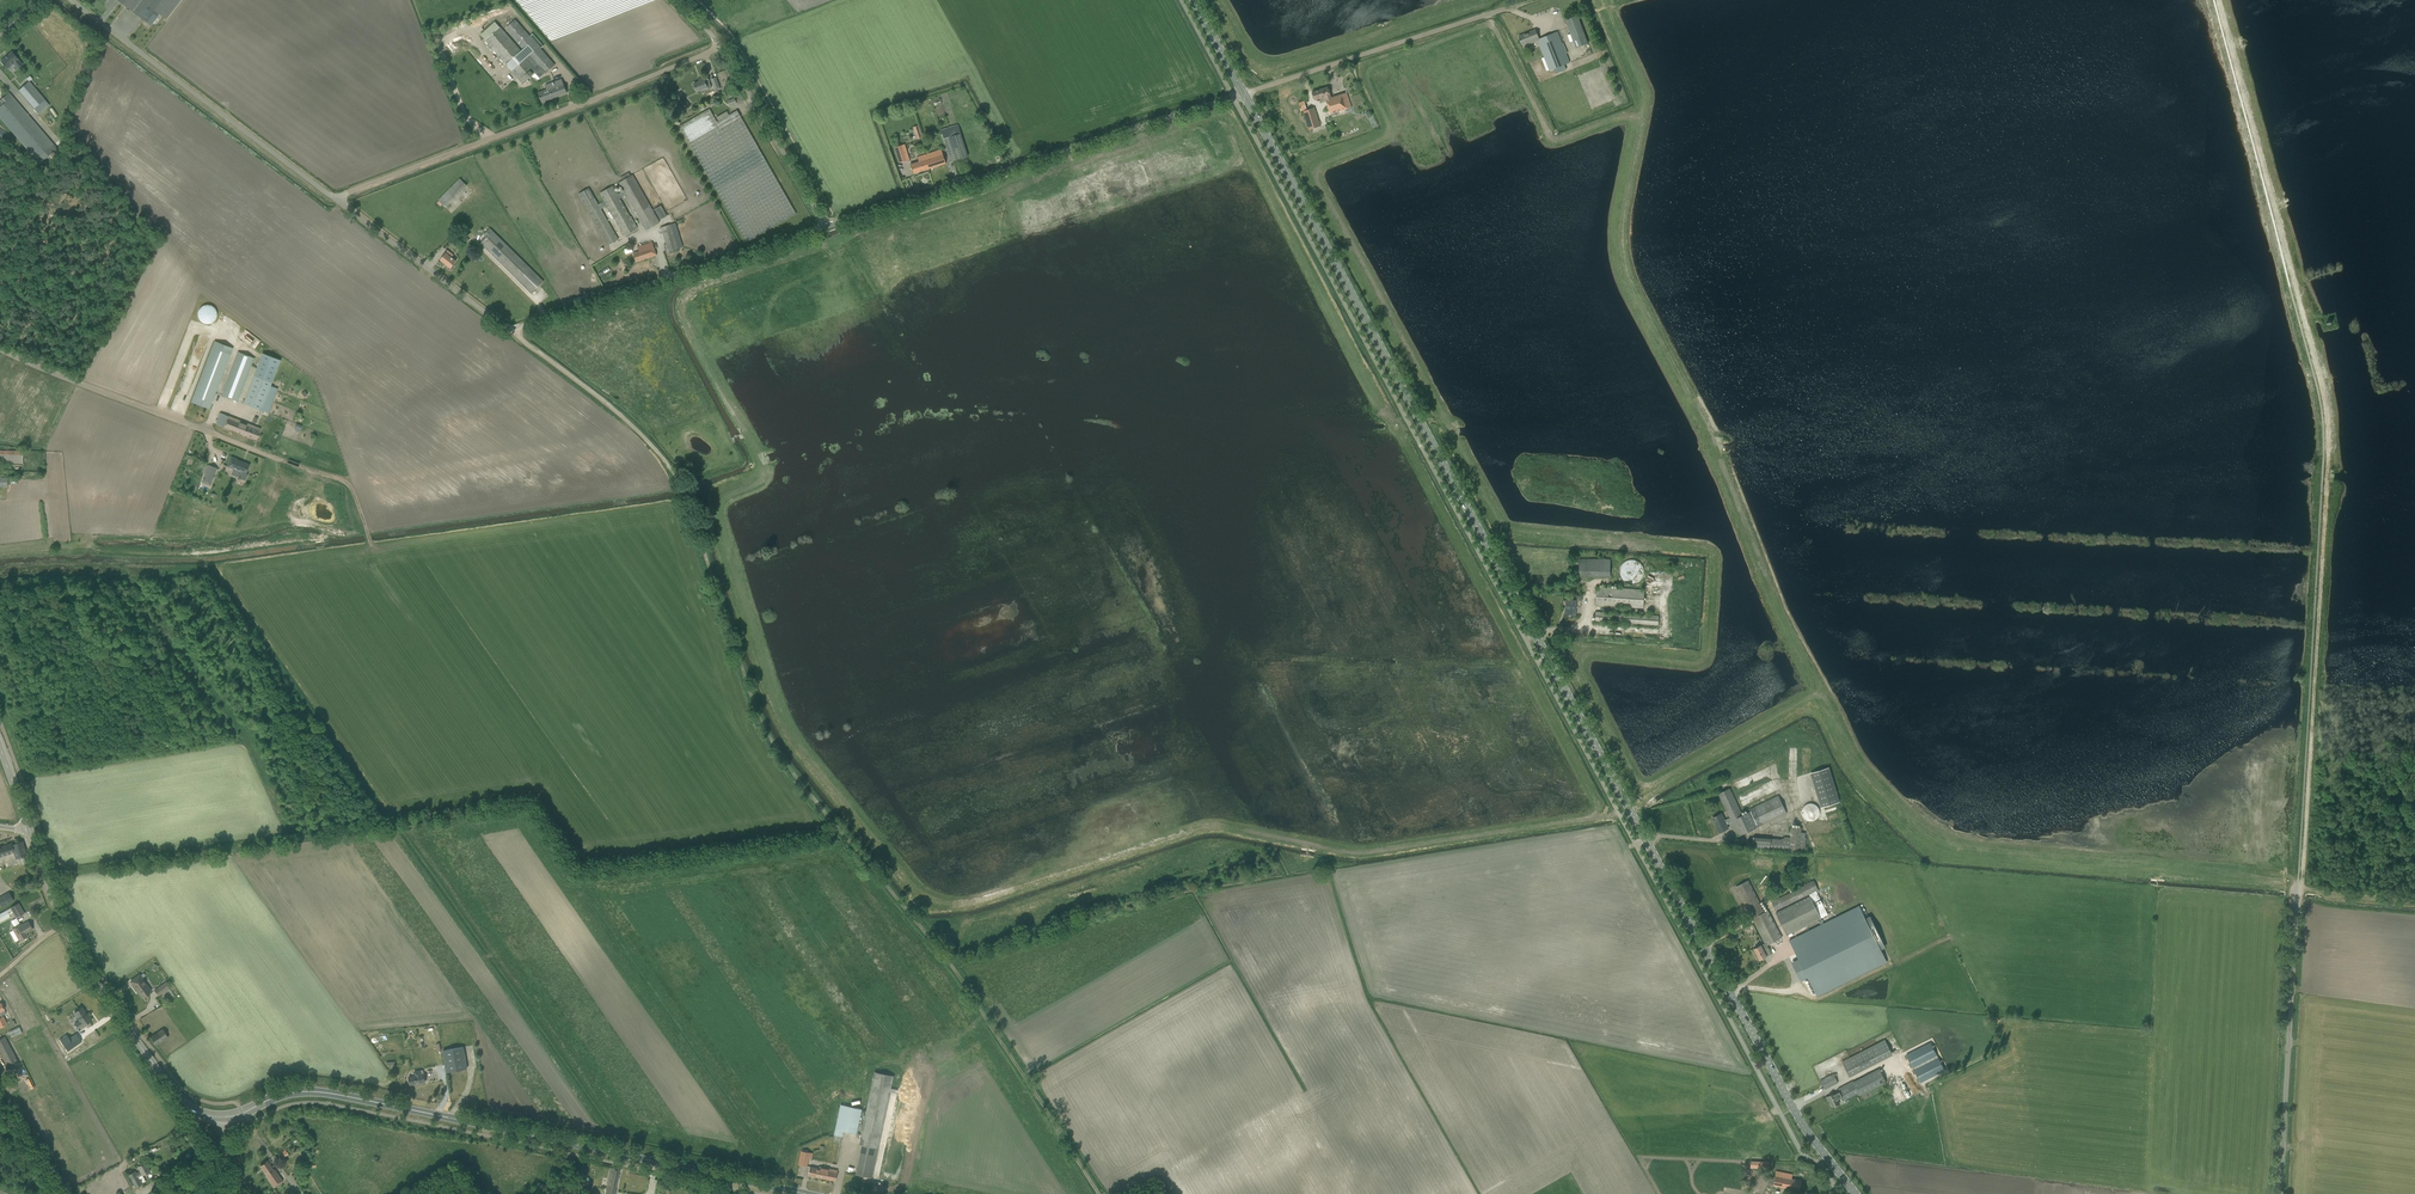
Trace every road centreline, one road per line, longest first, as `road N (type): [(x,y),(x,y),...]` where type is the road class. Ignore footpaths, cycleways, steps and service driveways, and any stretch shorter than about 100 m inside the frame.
road 1 (secondary): [(1856,1193),(1800,1121),(1243,95)]
road 2 (track): [(1098,1193),(944,957),(782,757),(680,483),(622,418),(509,330)]
road 3 (tertiary): [(808,1193),(325,1093),(284,1094),(231,1117),(194,1110),(67,938),(29,826)]
road 4 (unclassified): [(2275,1193),(2323,441),(2319,374),(2292,282)]
road 5 (unclassified): [(509,330),(70,0)]
road 6 (track): [(373,549),(344,481),(0,351)]
road 7 (unclassified): [(825,225),(1243,95)]
road 8 (track): [(338,203),(723,49)]
road 9 (unclassified): [(509,330),(825,225)]
road 10 (unclassified): [(1243,95),(1535,0)]
road 11 (track): [(2217,0),(2292,282)]
road 12 (unclassified): [(825,225),(740,75),(685,0)]
road 13 (track): [(2414,902),(2293,893)]

